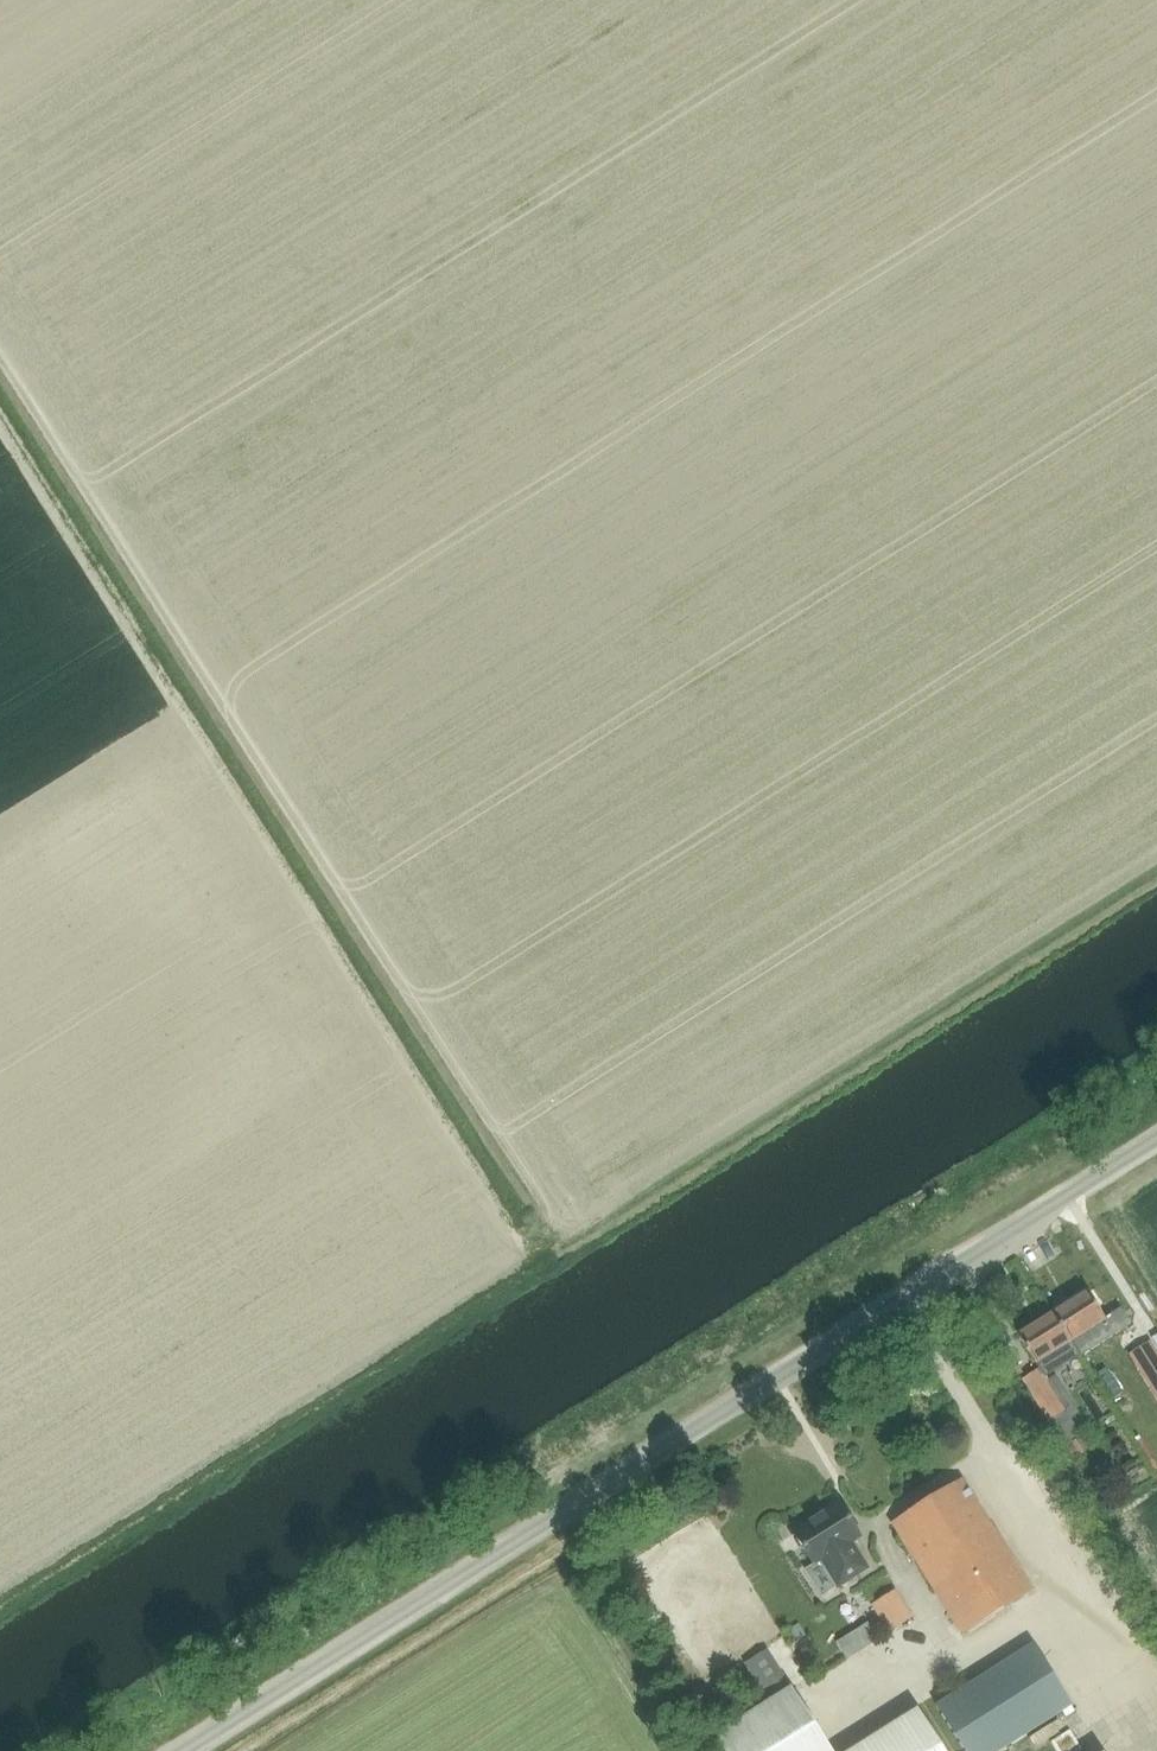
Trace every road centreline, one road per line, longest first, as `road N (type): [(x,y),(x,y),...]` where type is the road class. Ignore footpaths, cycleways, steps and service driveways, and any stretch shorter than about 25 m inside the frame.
road 1 (unclassified): [(186,1750),(1156,1138)]

